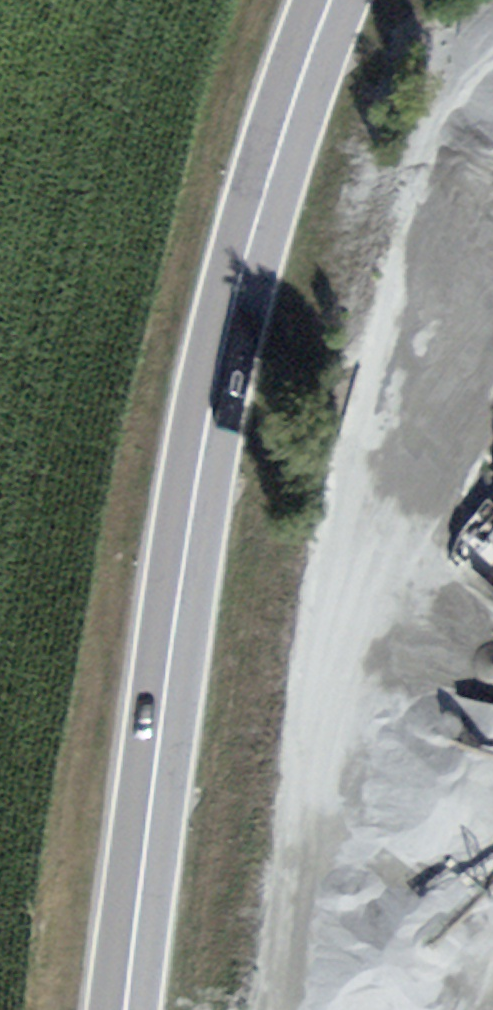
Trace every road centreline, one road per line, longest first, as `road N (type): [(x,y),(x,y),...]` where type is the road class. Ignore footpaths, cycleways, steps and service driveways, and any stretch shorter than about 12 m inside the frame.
road 1 (primary): [(127,1009),(224,299),(325,0)]
road 2 (track): [(492,361),(304,1009)]

